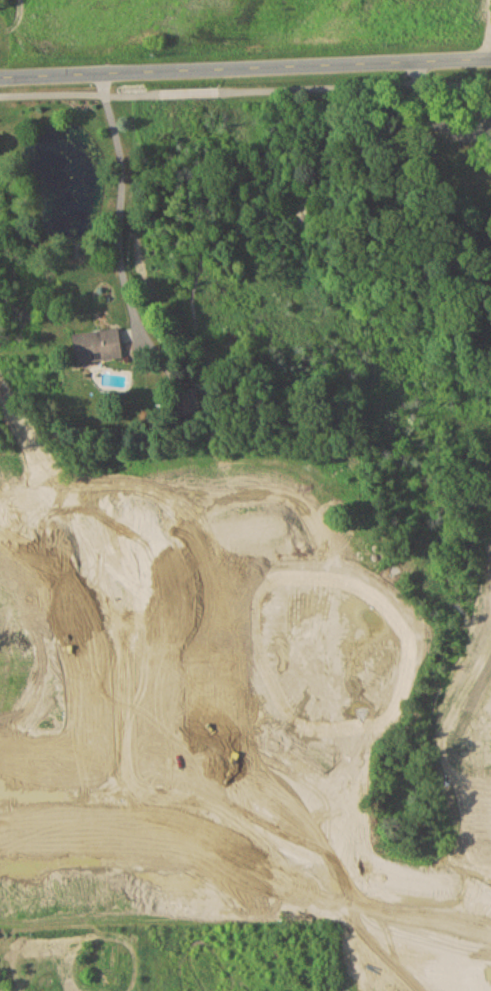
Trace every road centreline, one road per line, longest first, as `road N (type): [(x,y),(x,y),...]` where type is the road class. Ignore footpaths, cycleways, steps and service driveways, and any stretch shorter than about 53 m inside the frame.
road 1 (residential): [(490,909),(420,904),(330,878),(217,813),(161,797),(0,800)]
road 2 (residential): [(98,73),(348,61)]
road 3 (residential): [(125,608),(130,796)]
road 4 (residential): [(348,61),(490,52)]

